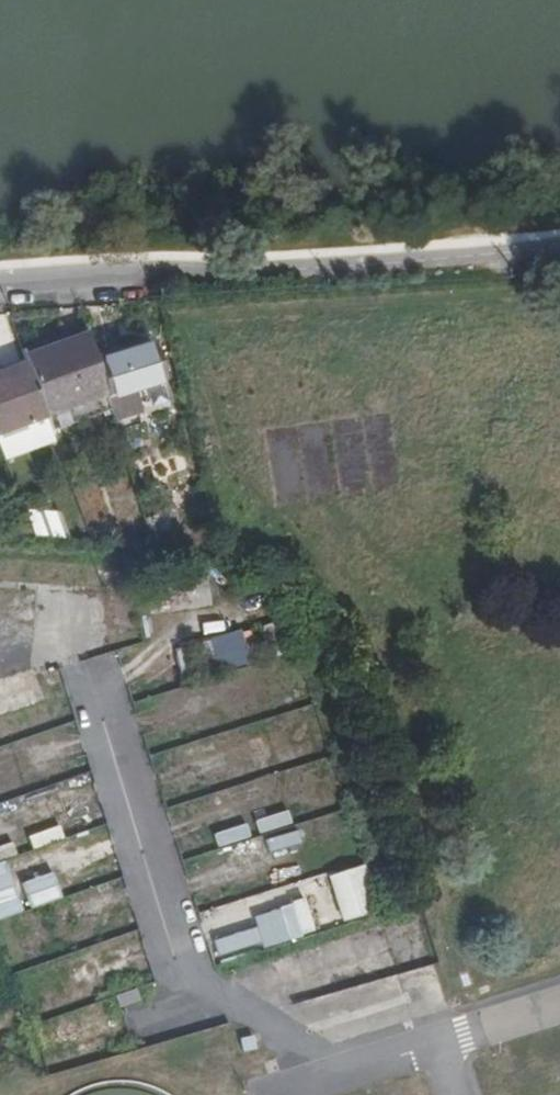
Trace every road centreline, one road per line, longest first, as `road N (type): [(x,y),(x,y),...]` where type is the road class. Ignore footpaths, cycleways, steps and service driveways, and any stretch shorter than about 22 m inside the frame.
road 1 (residential): [(0,287),(559,249)]

